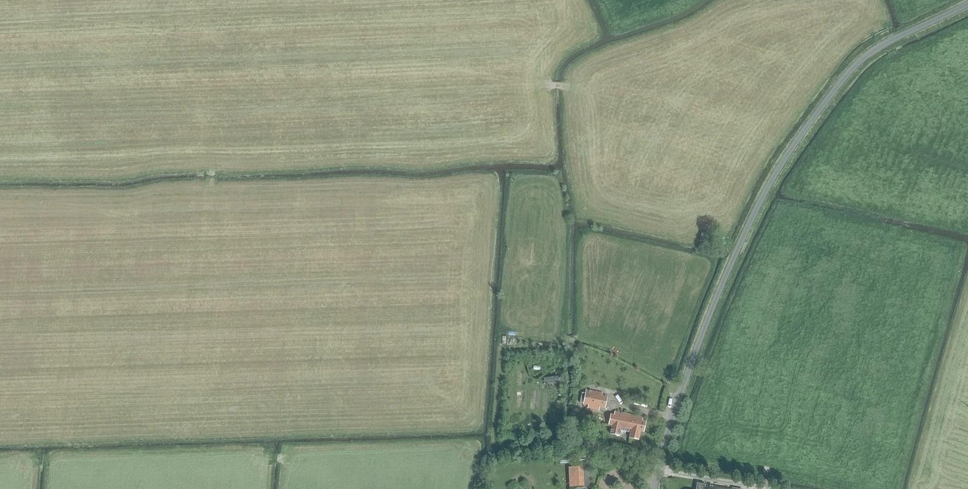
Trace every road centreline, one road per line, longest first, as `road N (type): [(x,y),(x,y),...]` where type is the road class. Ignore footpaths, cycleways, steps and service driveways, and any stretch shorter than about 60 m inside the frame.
road 1 (unclassified): [(654,488),(713,297),(776,170),(864,57),(967,3)]

